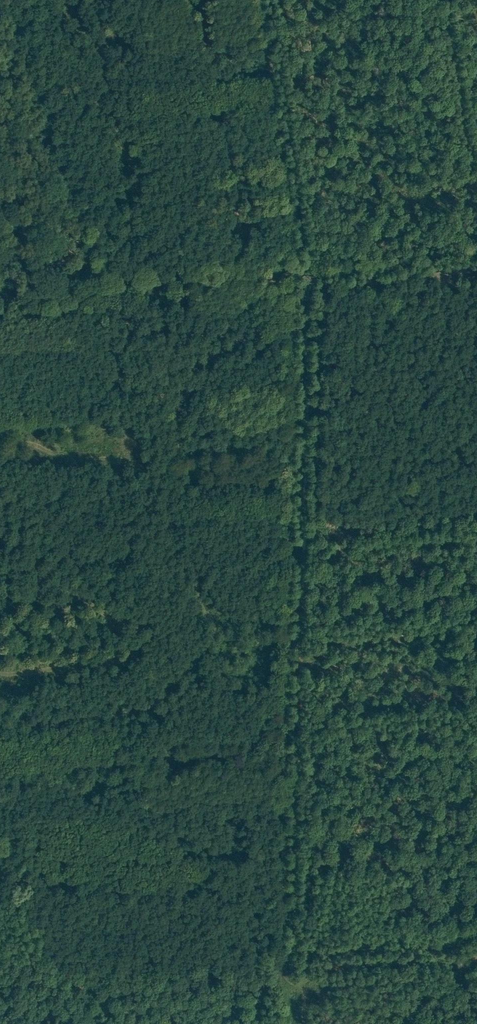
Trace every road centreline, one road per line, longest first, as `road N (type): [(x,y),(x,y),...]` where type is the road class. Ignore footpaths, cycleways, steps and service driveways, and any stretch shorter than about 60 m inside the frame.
road 1 (track): [(293,736),(190,755),(94,756),(0,776)]
road 2 (track): [(296,272),(255,0)]
road 3 (track): [(293,971),(293,736)]

